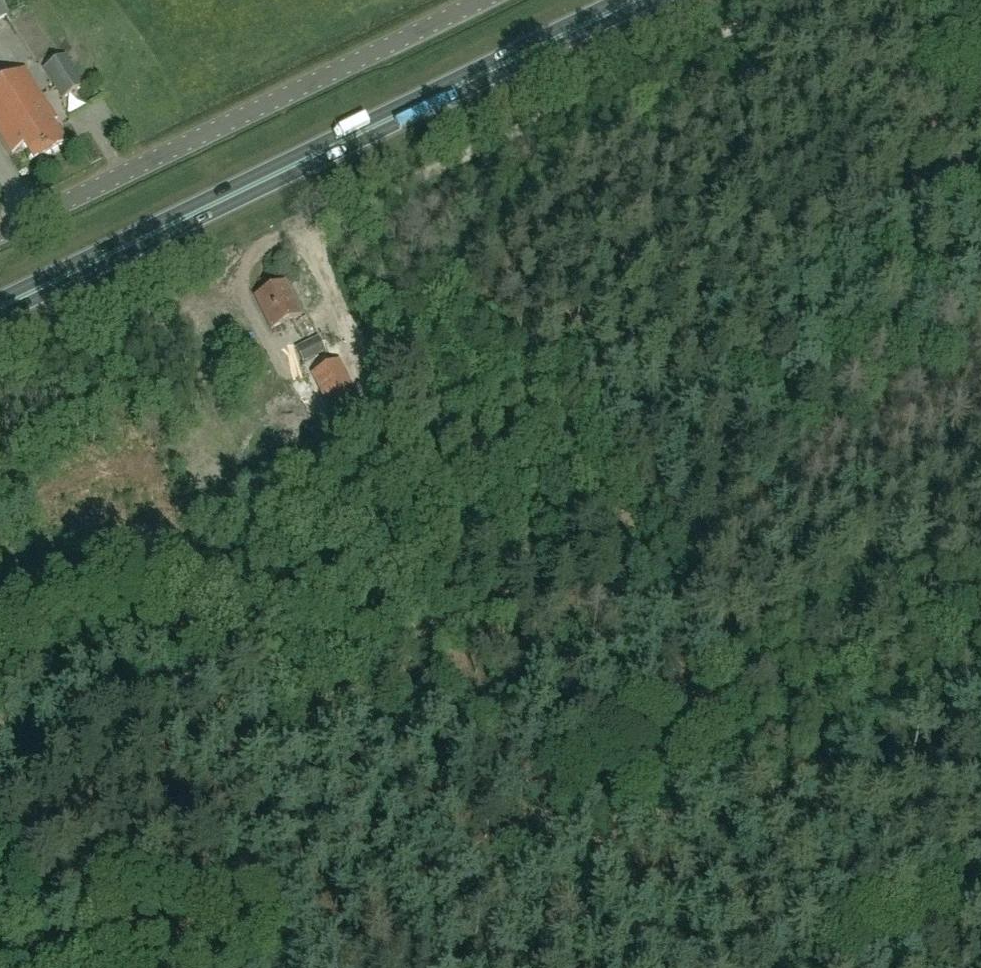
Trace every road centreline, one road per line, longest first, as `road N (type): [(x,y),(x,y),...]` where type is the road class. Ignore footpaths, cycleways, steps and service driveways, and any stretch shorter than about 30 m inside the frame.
road 1 (trunk): [(0,306),(636,0)]
road 2 (unclassified): [(0,235),(480,0)]
road 3 (track): [(851,967),(980,905)]

